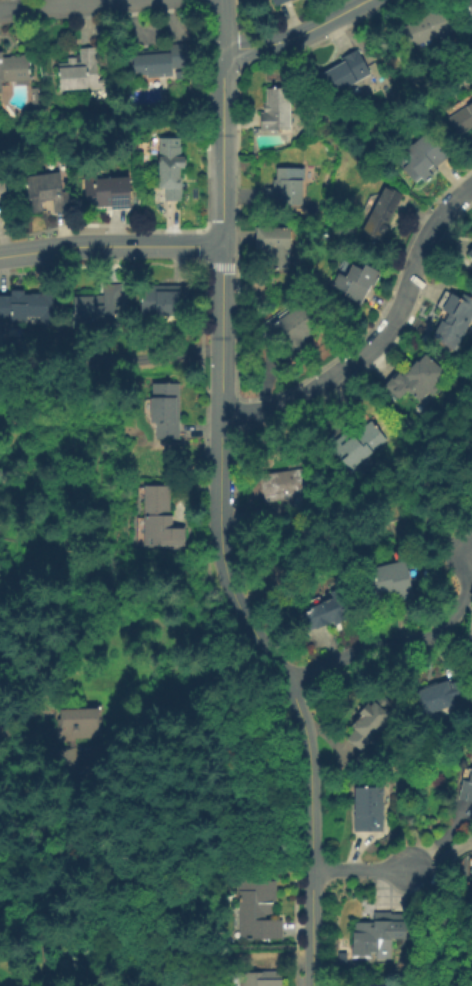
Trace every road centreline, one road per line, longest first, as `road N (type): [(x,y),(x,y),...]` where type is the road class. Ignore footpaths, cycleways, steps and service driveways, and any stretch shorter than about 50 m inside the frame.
road 1 (residential): [(219,413),(224,573),(288,683),(305,742),(310,985)]
road 2 (residential): [(471,183),(419,249),(393,322),(347,369),(271,408),(219,413)]
road 3 (residential): [(288,683),(441,626),(463,597),(468,555)]
road 4 (tertiary): [(220,246),(69,246),(0,255)]
road 5 (tertiary): [(220,48),(220,246)]
road 6 (residential): [(220,246),(219,413)]
road 7 (tertiary): [(362,0),(275,42),(220,48)]

